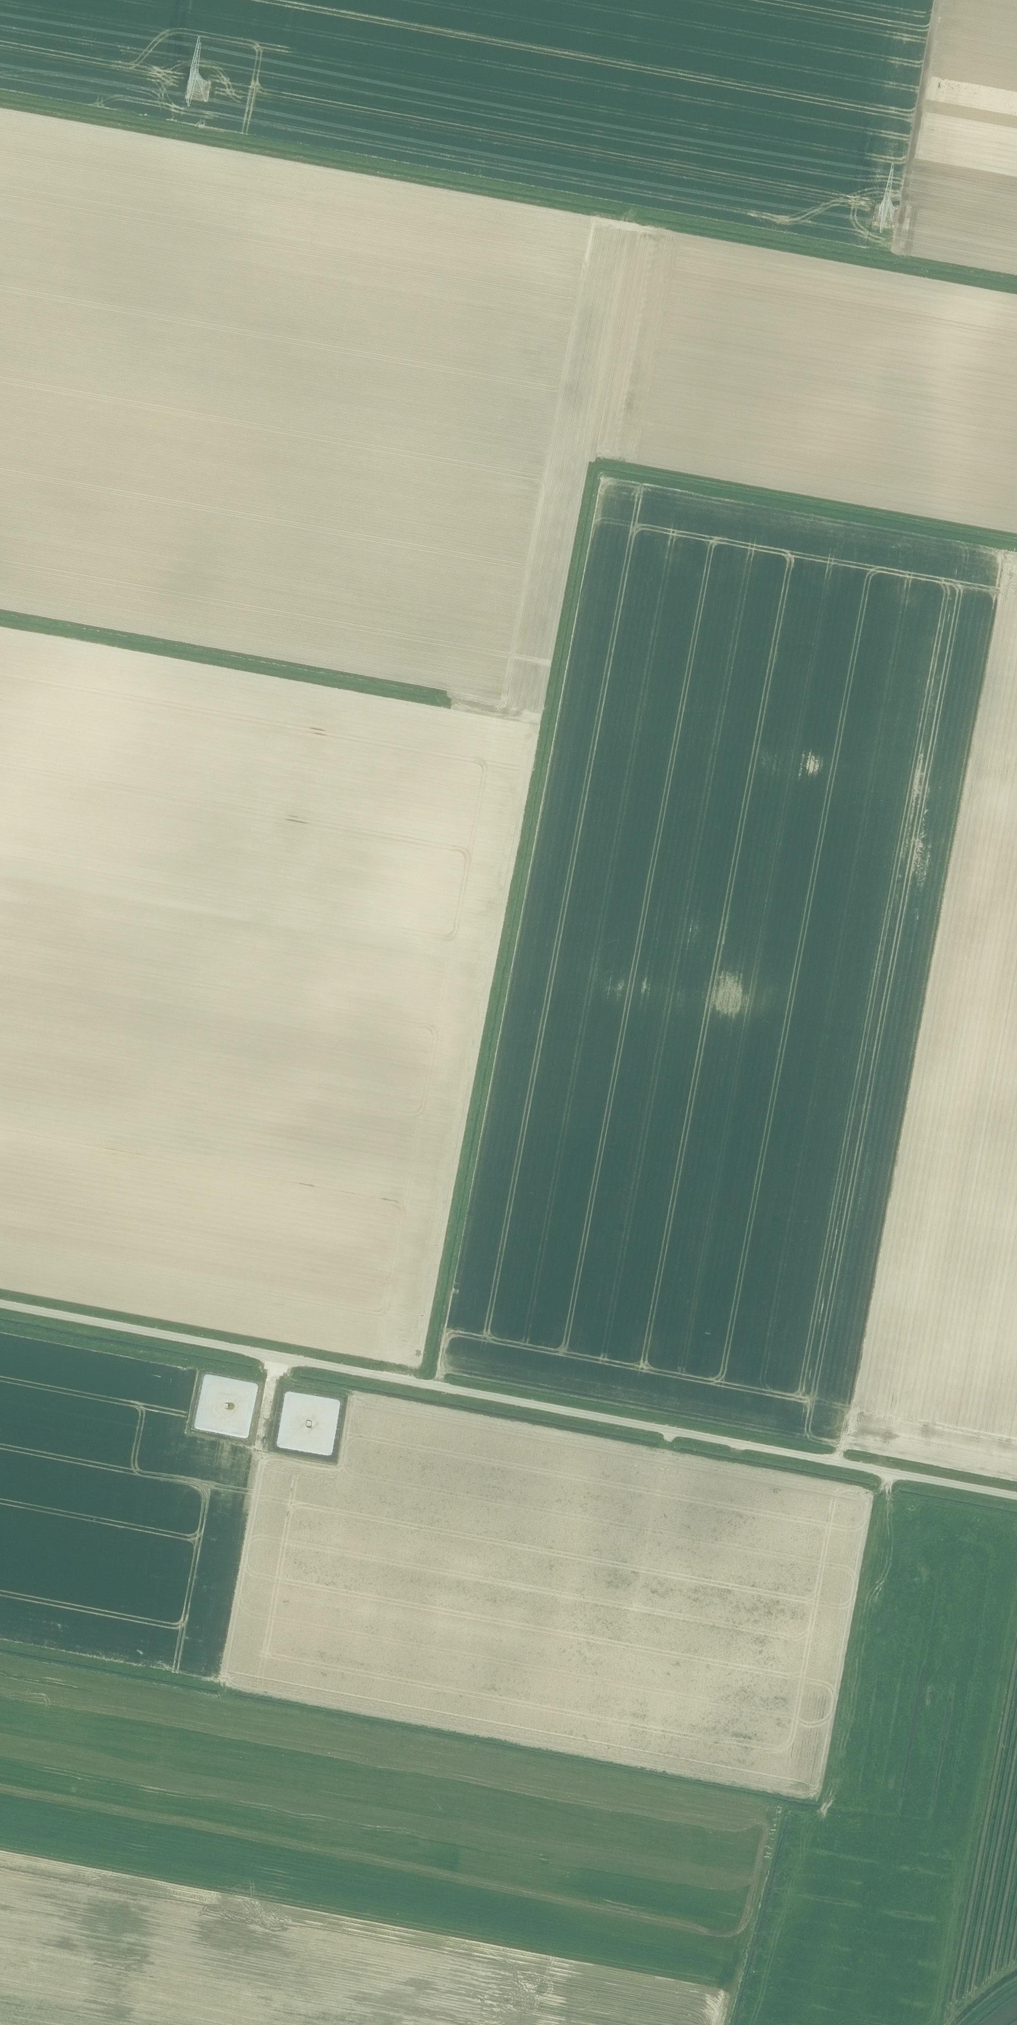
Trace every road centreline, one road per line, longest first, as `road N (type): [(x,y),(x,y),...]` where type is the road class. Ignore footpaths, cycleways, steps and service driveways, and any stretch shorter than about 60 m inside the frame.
road 1 (unclassified): [(1016,1496),(0,1303)]

